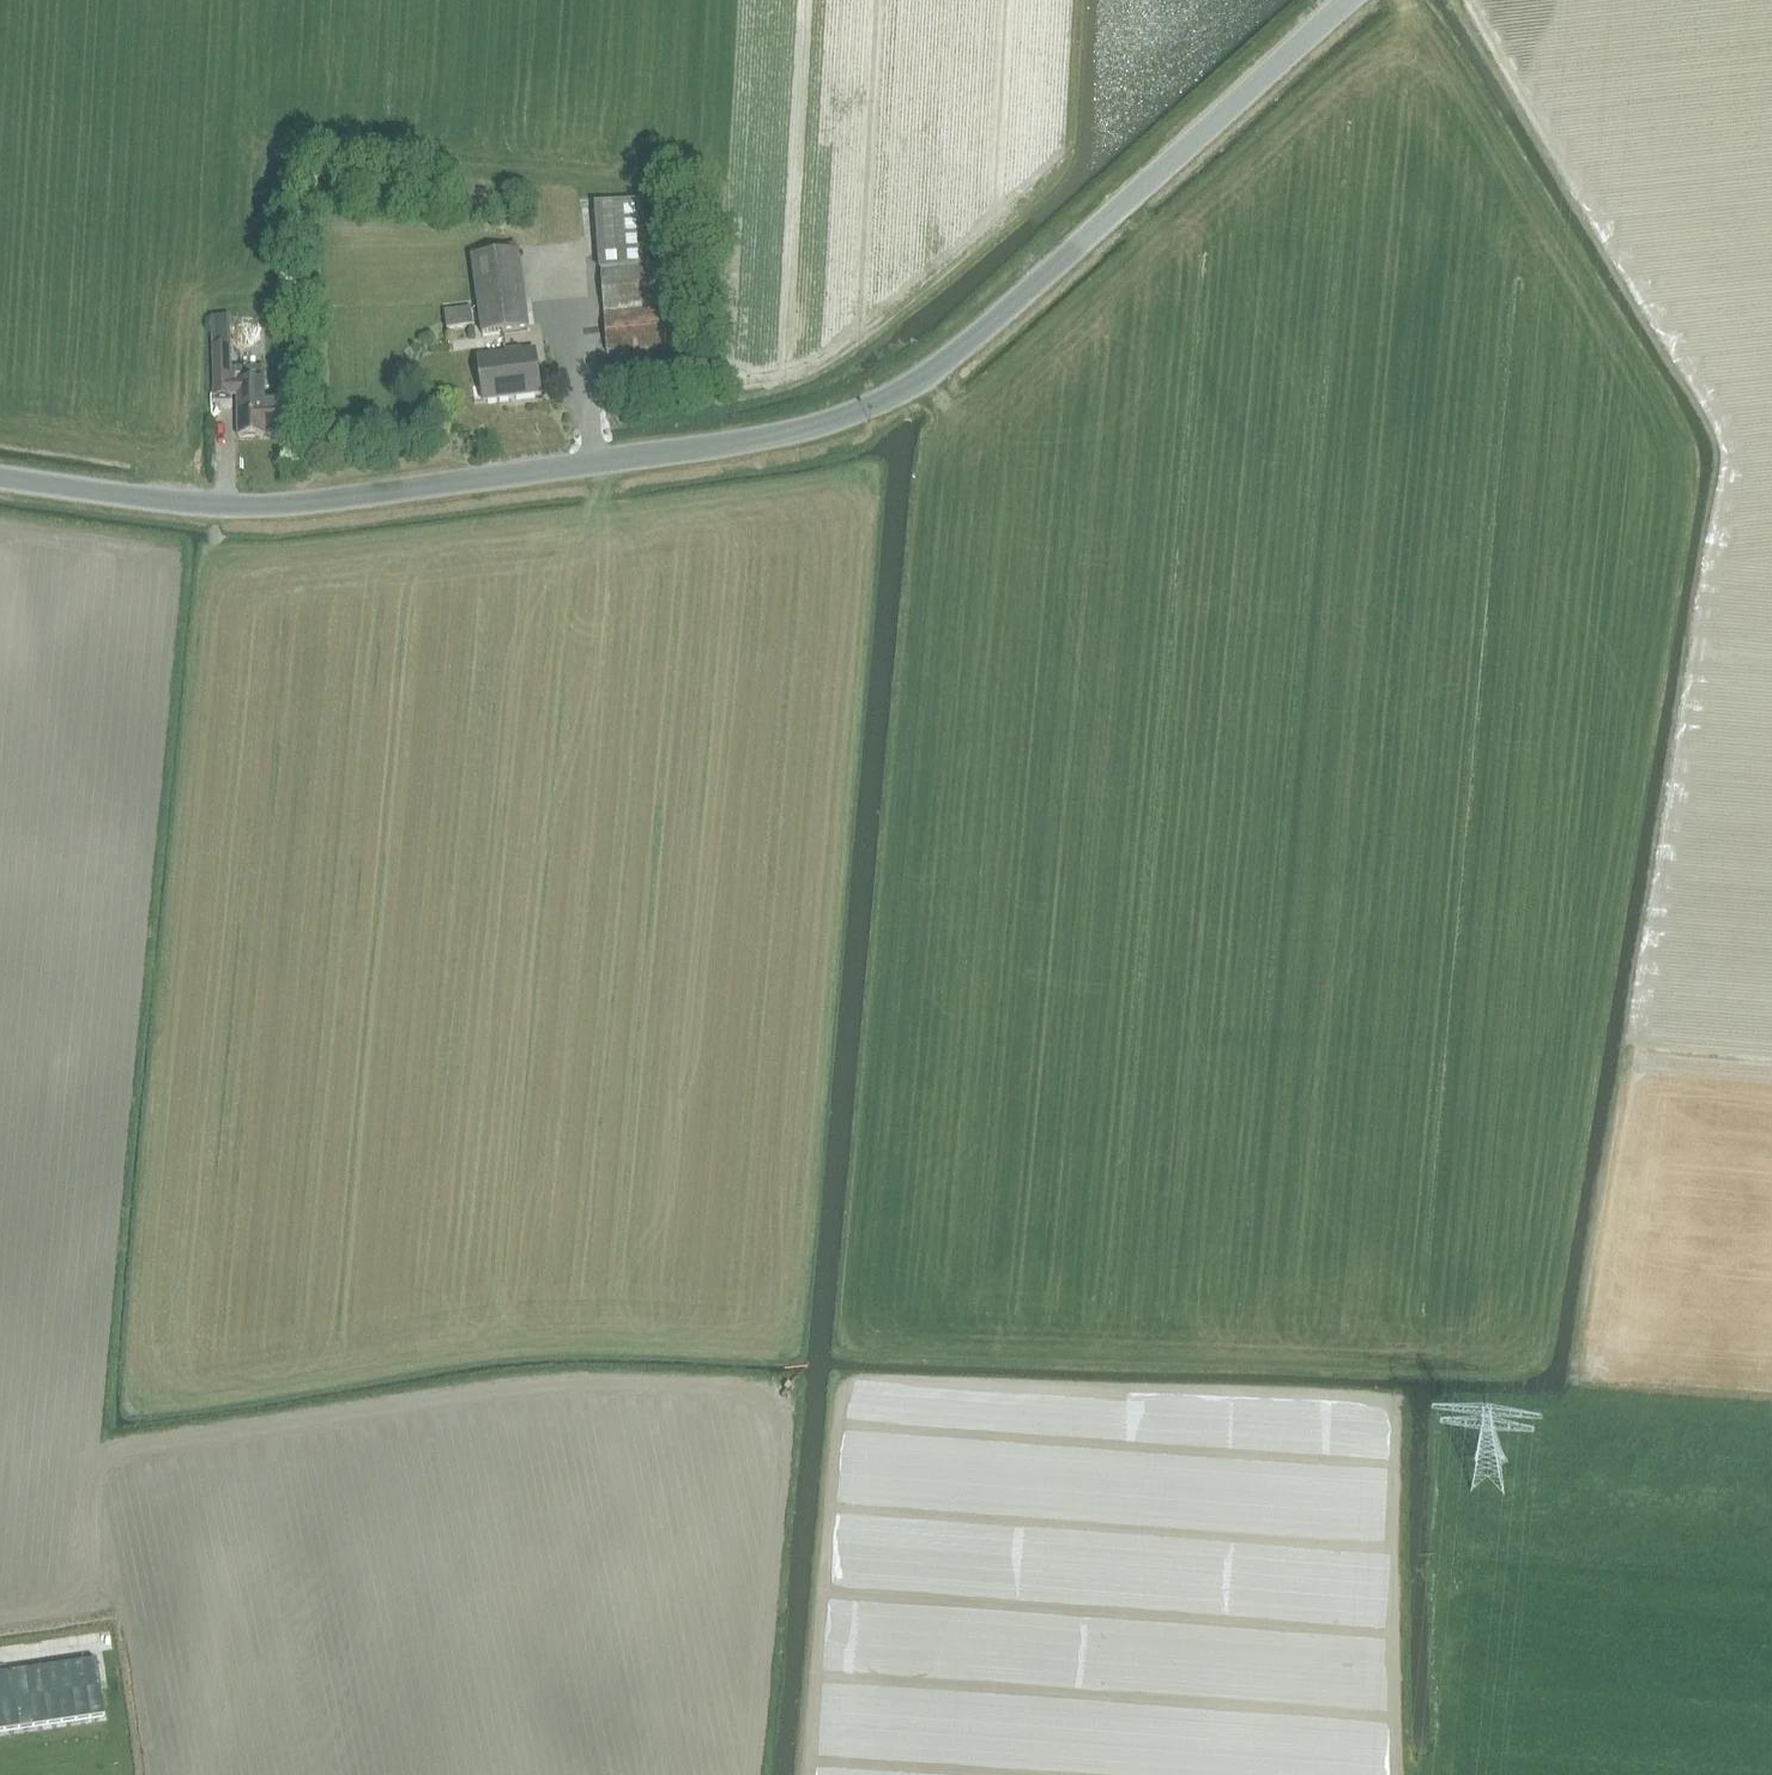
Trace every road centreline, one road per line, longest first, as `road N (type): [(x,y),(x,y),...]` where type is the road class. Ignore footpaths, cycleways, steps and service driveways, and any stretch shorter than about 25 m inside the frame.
road 1 (unclassified): [(0,477),(250,507),(707,447),(844,417),(958,351),(1350,0)]

